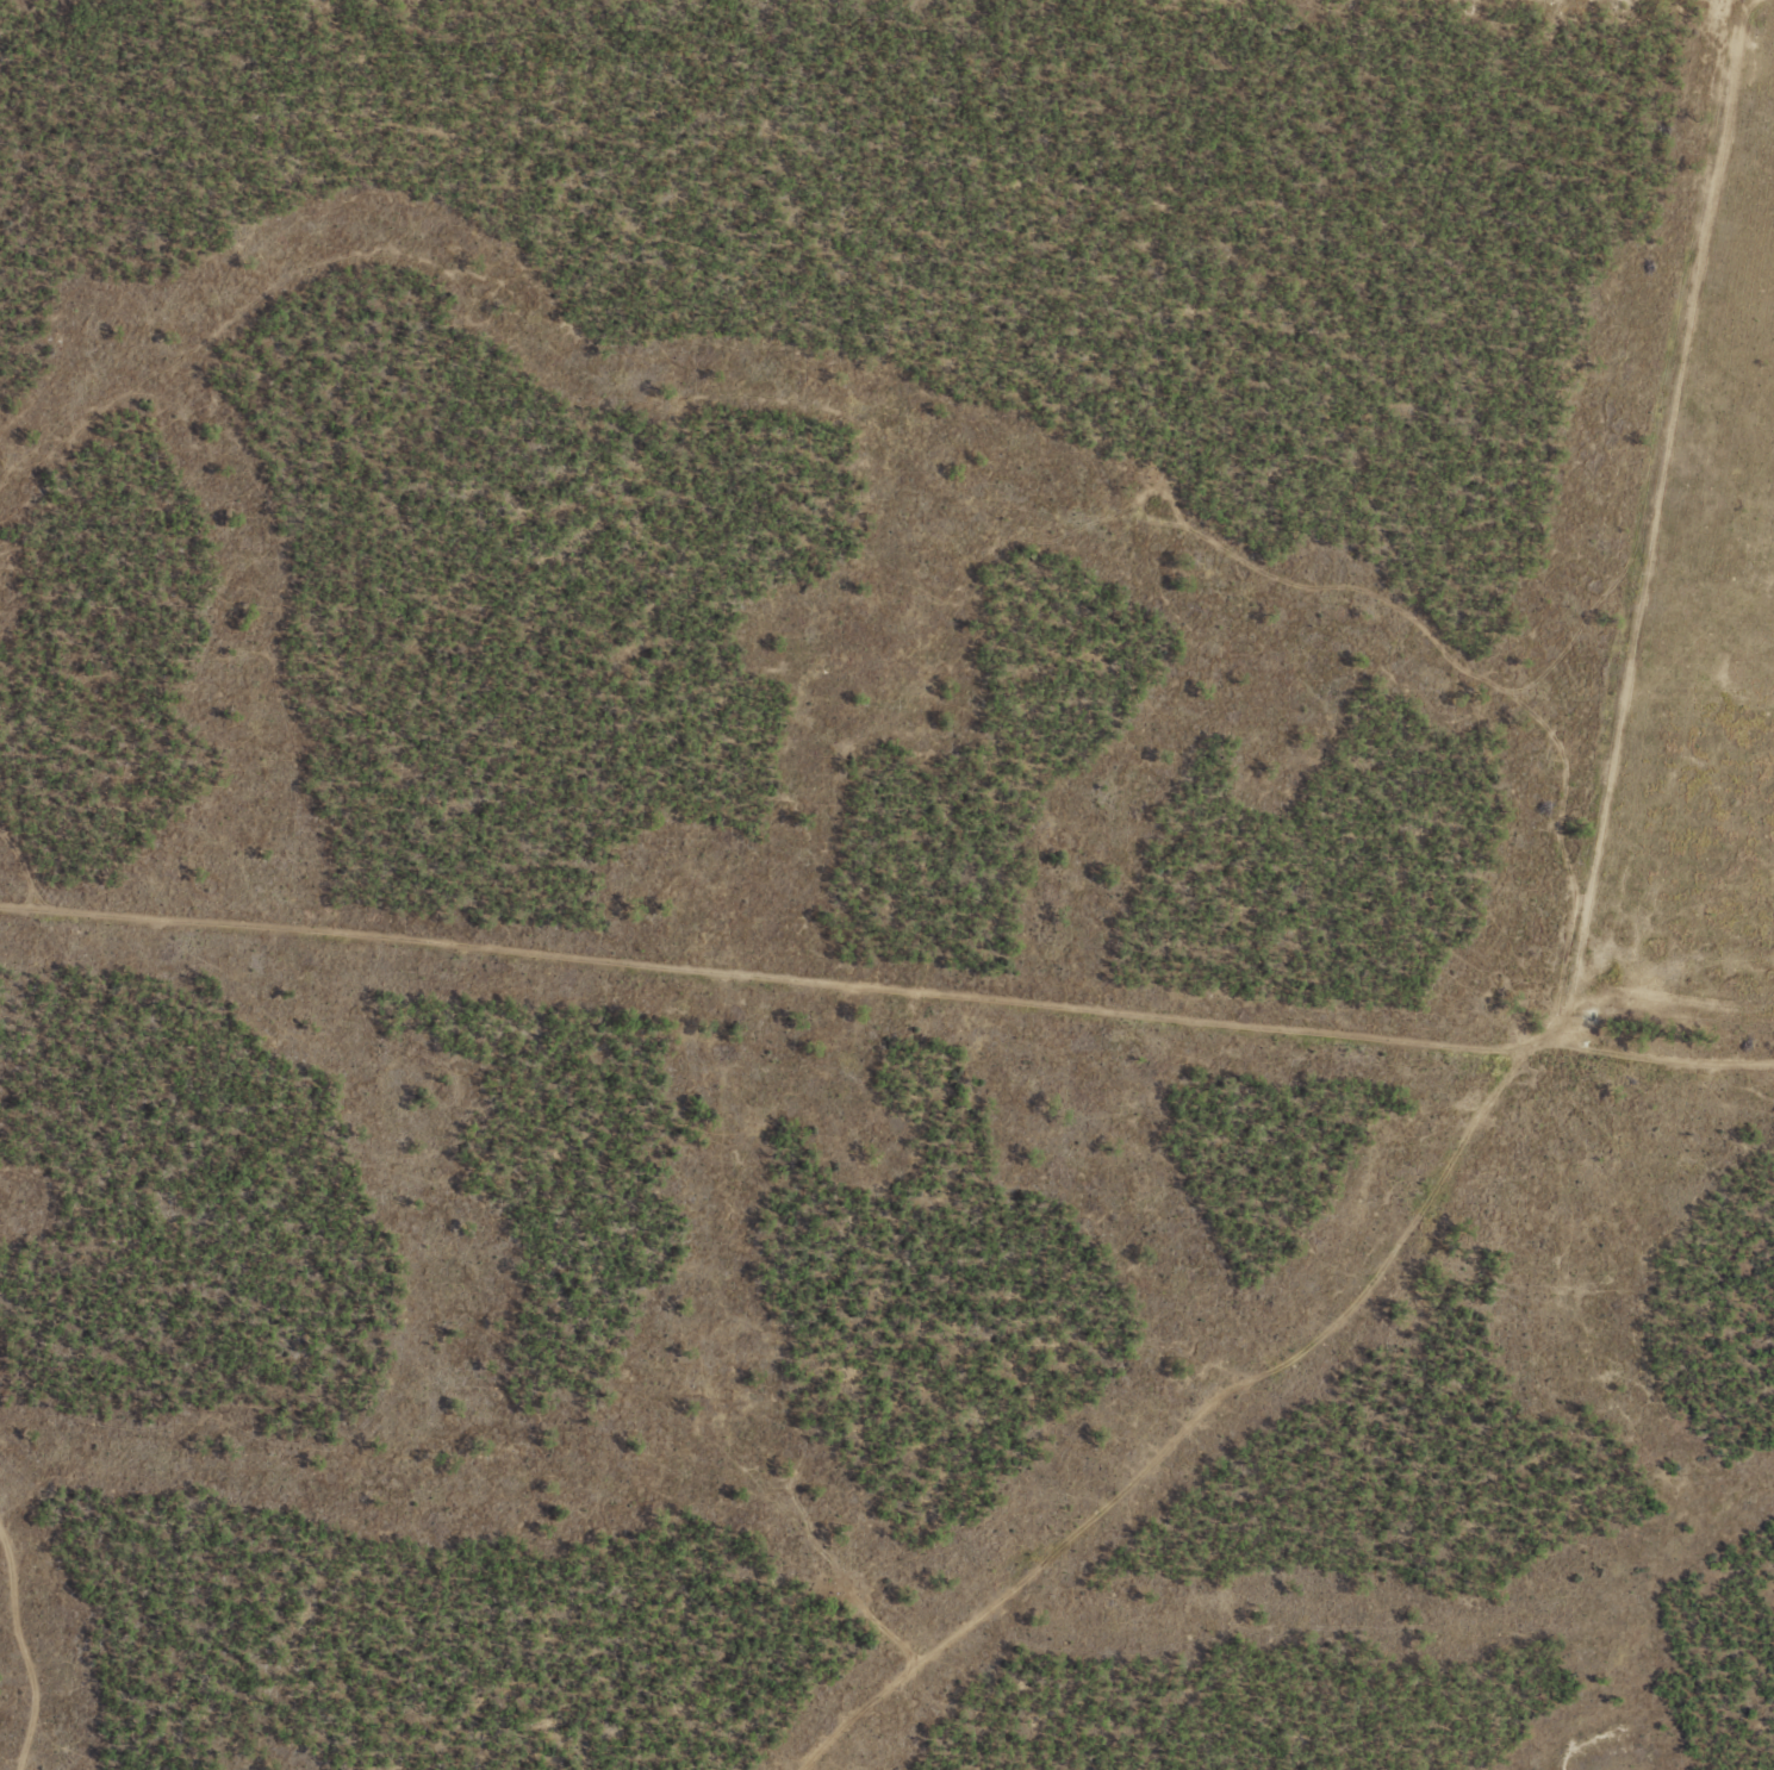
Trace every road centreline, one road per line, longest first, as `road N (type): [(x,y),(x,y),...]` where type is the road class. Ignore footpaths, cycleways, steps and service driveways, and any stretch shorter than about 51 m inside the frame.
road 1 (residential): [(1773,905),(1652,1040),(1413,1451),(1265,1613),(1204,1769)]

